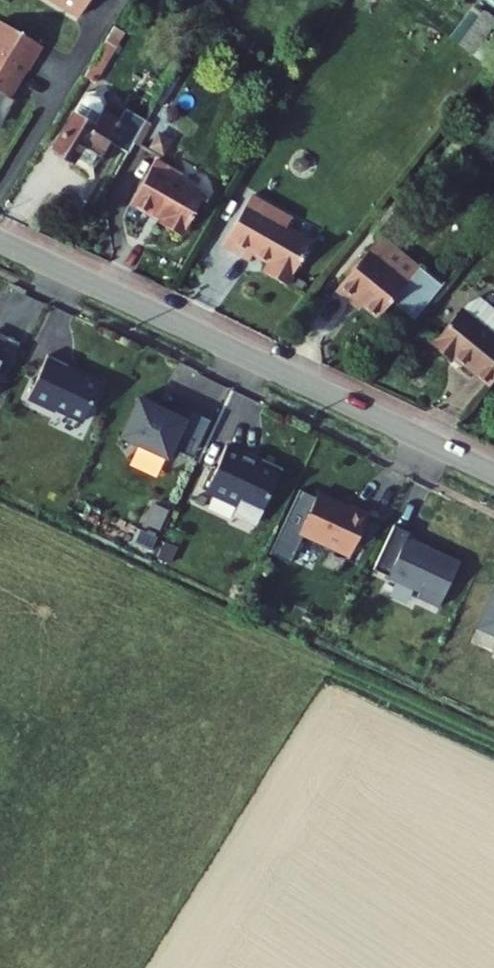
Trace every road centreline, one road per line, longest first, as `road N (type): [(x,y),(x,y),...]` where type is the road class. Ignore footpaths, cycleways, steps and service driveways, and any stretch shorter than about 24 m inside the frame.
road 1 (tertiary): [(0,241),(493,473)]
road 2 (residential): [(97,18),(0,193)]
road 3 (track): [(493,718),(368,657)]

